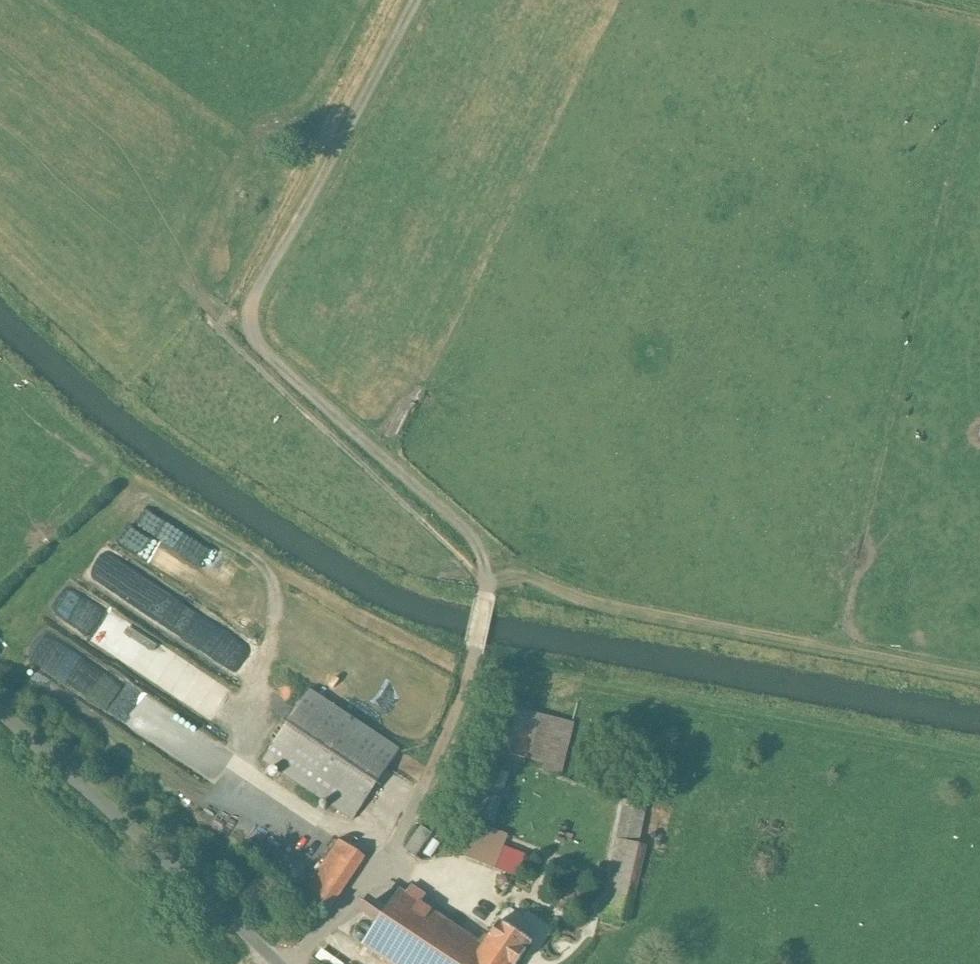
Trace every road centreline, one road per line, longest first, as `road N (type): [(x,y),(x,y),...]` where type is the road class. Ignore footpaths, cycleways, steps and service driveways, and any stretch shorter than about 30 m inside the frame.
road 1 (track): [(414,0),(250,304),(250,329),(262,351),(468,528),(489,585)]
road 2 (unclassified): [(284,963),(0,710)]

